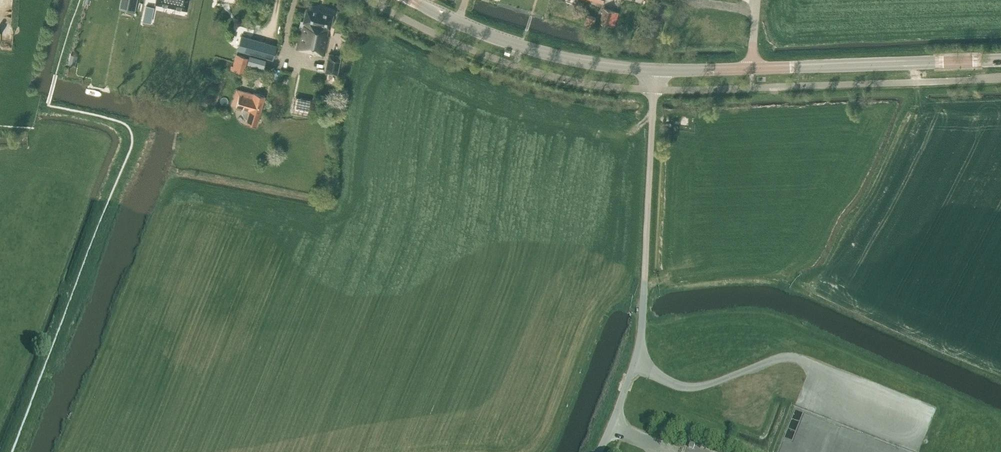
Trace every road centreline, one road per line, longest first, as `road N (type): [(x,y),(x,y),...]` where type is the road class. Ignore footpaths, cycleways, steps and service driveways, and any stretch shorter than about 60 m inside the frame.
road 1 (unclassified): [(599,451),(636,359),(643,318),(655,70)]
road 2 (secondary): [(655,70),(542,52),(410,0)]
road 3 (secondary): [(1000,60),(752,68)]

